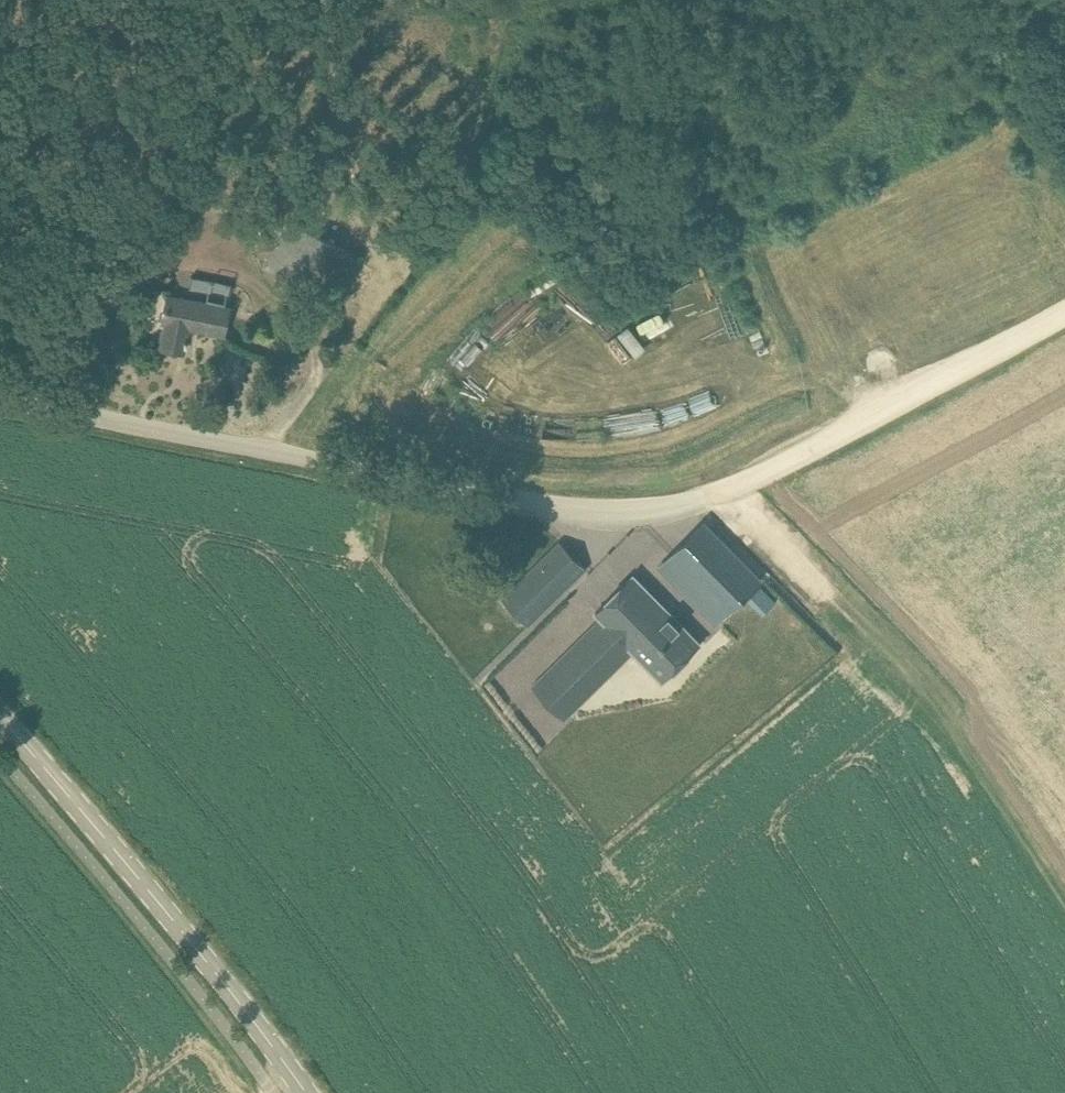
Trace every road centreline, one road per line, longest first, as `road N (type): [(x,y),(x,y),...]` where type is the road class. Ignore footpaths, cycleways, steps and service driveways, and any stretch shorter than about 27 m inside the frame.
road 1 (track): [(1064,303),(663,516),(577,514),(396,486),(298,456)]
road 2 (tertiary): [(316,1092),(200,939),(0,706)]
road 3 (unclassified): [(298,456),(0,396)]

